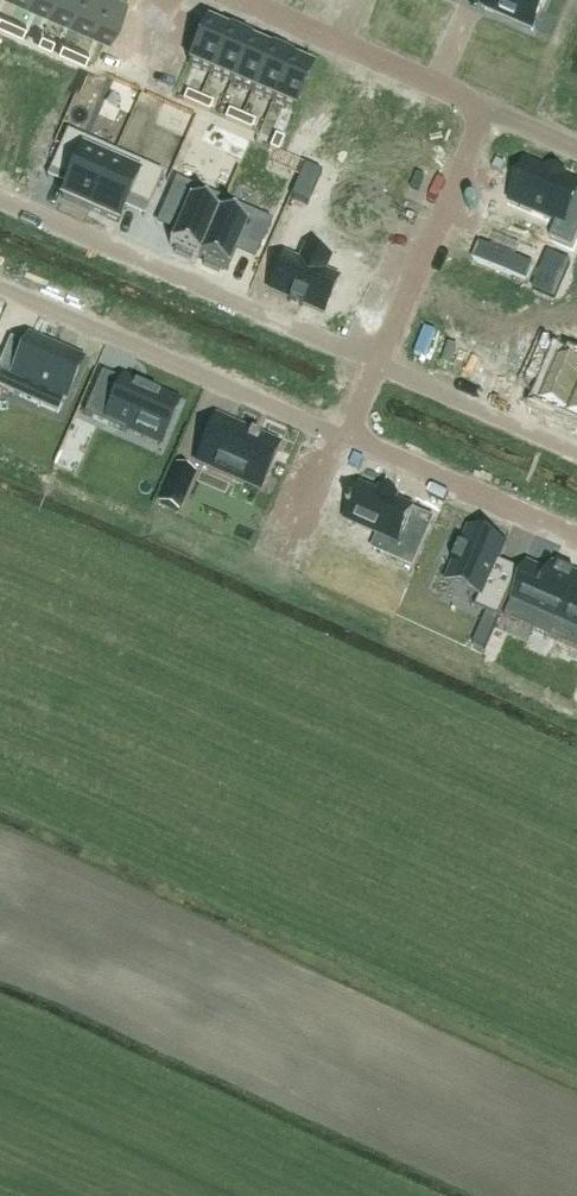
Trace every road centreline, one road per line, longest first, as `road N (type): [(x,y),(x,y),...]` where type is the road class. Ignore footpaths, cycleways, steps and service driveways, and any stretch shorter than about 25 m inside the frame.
road 1 (residential): [(374,362),(0,201)]
road 2 (residential): [(0,286),(339,440)]
road 3 (residential): [(232,0),(485,111)]
road 4 (residential): [(485,111),(374,362)]
road 5 (residential): [(339,440),(576,543)]
road 6 (residential): [(576,451),(374,362)]

